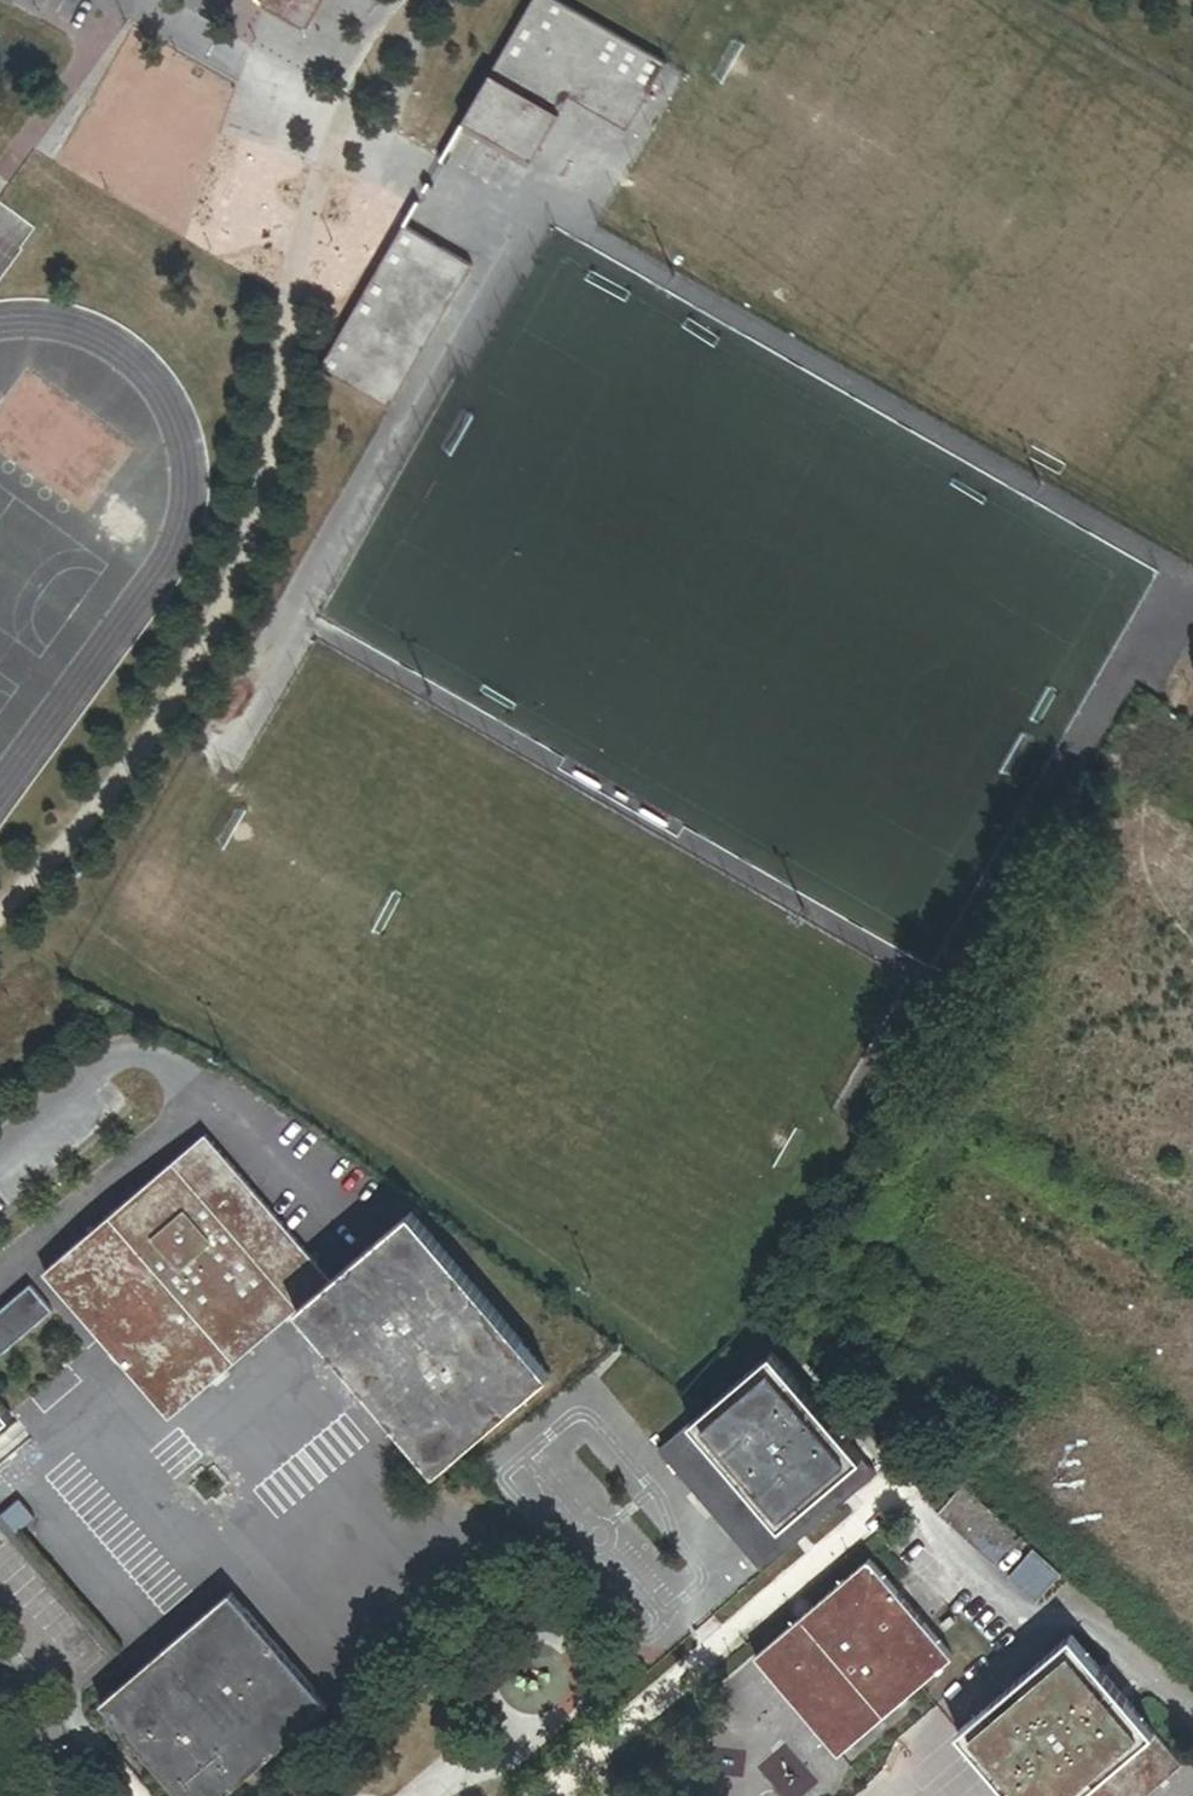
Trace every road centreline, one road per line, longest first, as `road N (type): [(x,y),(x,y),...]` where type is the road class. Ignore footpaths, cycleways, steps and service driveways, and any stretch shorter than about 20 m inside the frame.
road 1 (residential): [(0,1671),(53,1748),(53,1795)]

